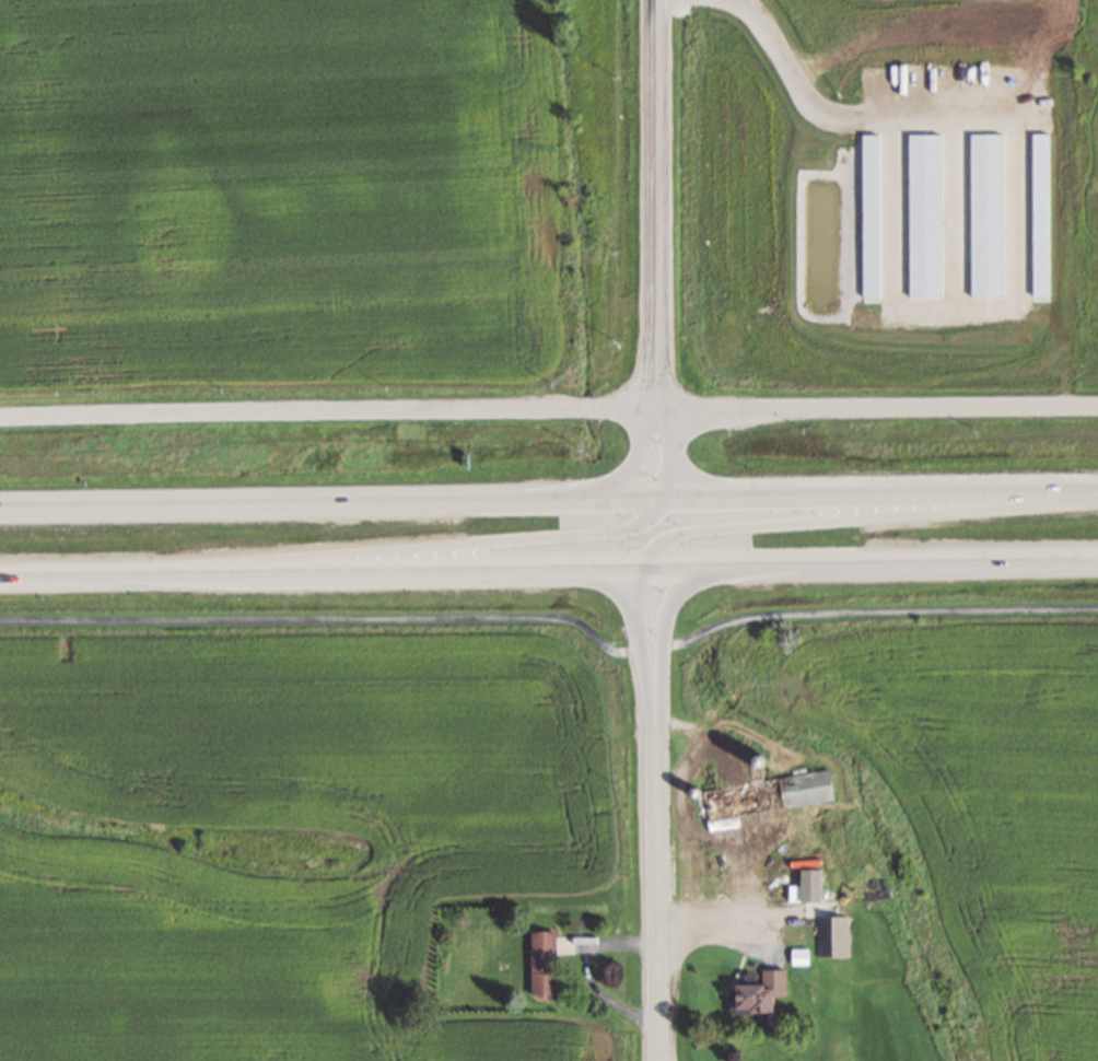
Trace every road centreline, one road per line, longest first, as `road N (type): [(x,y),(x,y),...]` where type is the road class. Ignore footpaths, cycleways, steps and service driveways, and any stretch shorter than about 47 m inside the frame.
road 1 (trunk): [(0,576),(1097,558)]
road 2 (trunk): [(1097,494),(0,510)]
road 3 (tertiary): [(1097,406),(0,419)]
road 4 (trunk): [(85,574),(620,527),(668,500)]
road 5 (trunk): [(1097,503),(712,526),(663,544),(650,562)]
road 6 (secondary): [(659,409),(655,0)]
road 7 (secondary): [(658,1060),(653,652)]

